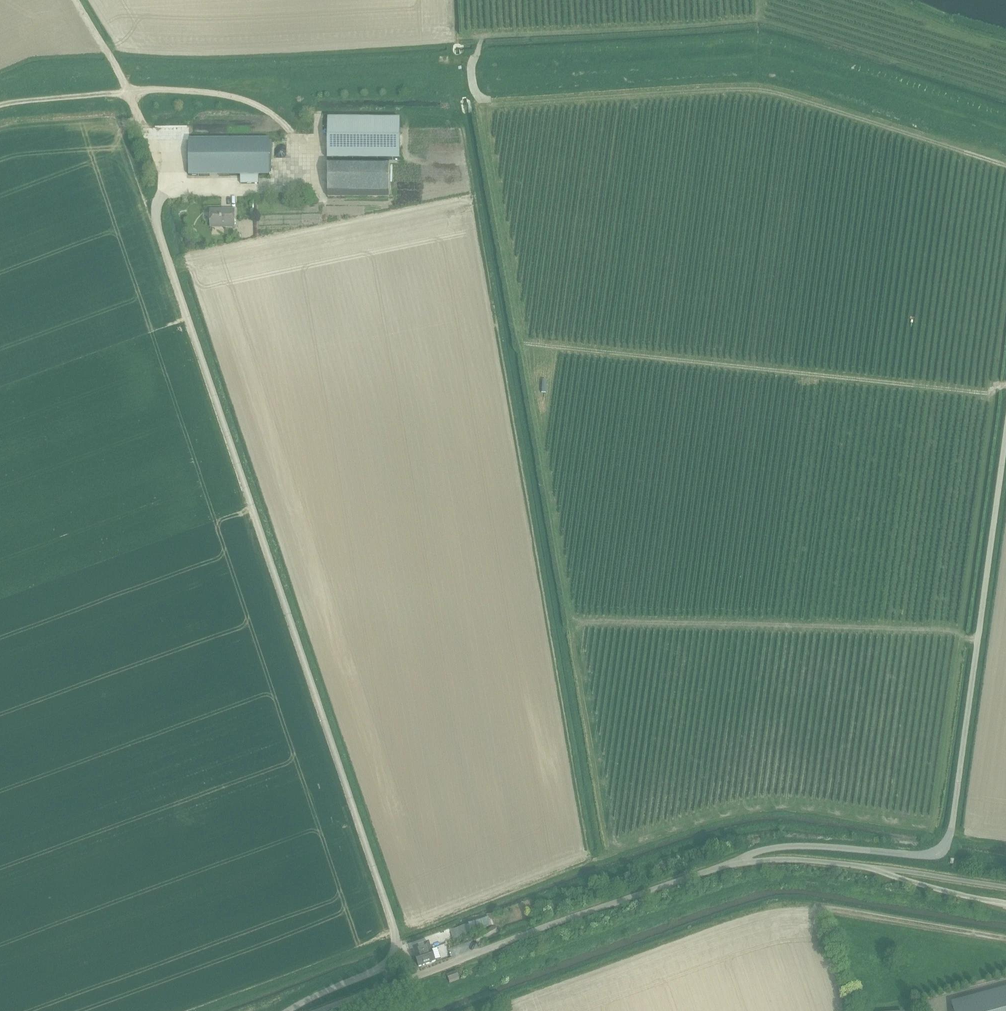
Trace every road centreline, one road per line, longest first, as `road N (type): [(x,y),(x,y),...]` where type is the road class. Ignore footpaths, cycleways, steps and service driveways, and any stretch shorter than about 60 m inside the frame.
road 1 (unclassified): [(289,1010),(386,965),(397,937),(157,223),(160,197)]
road 2 (residential): [(737,864),(791,846),(920,856),(945,847),(1005,435)]
road 3 (unclassified): [(320,1010),(737,864)]
road 4 (track): [(295,137),(251,102),(200,92),(128,90),(0,105)]
road 5 (unclassified): [(1005,887),(810,861),(737,864)]
road 6 (track): [(77,0),(147,134),(163,194)]
road 7 (track): [(809,903),(1005,937)]

